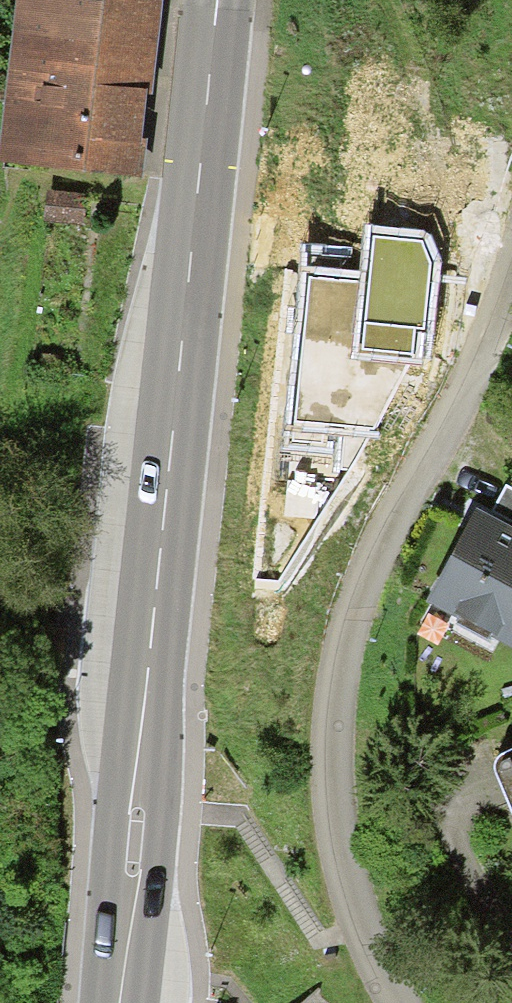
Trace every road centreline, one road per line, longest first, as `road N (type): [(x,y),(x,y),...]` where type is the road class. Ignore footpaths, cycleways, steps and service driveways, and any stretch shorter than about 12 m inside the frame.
road 1 (primary): [(217,0),(118,1002)]
road 2 (residential): [(511,196),(478,333),(364,563),(331,675),(322,770),(329,822),(350,923),(385,1002)]

